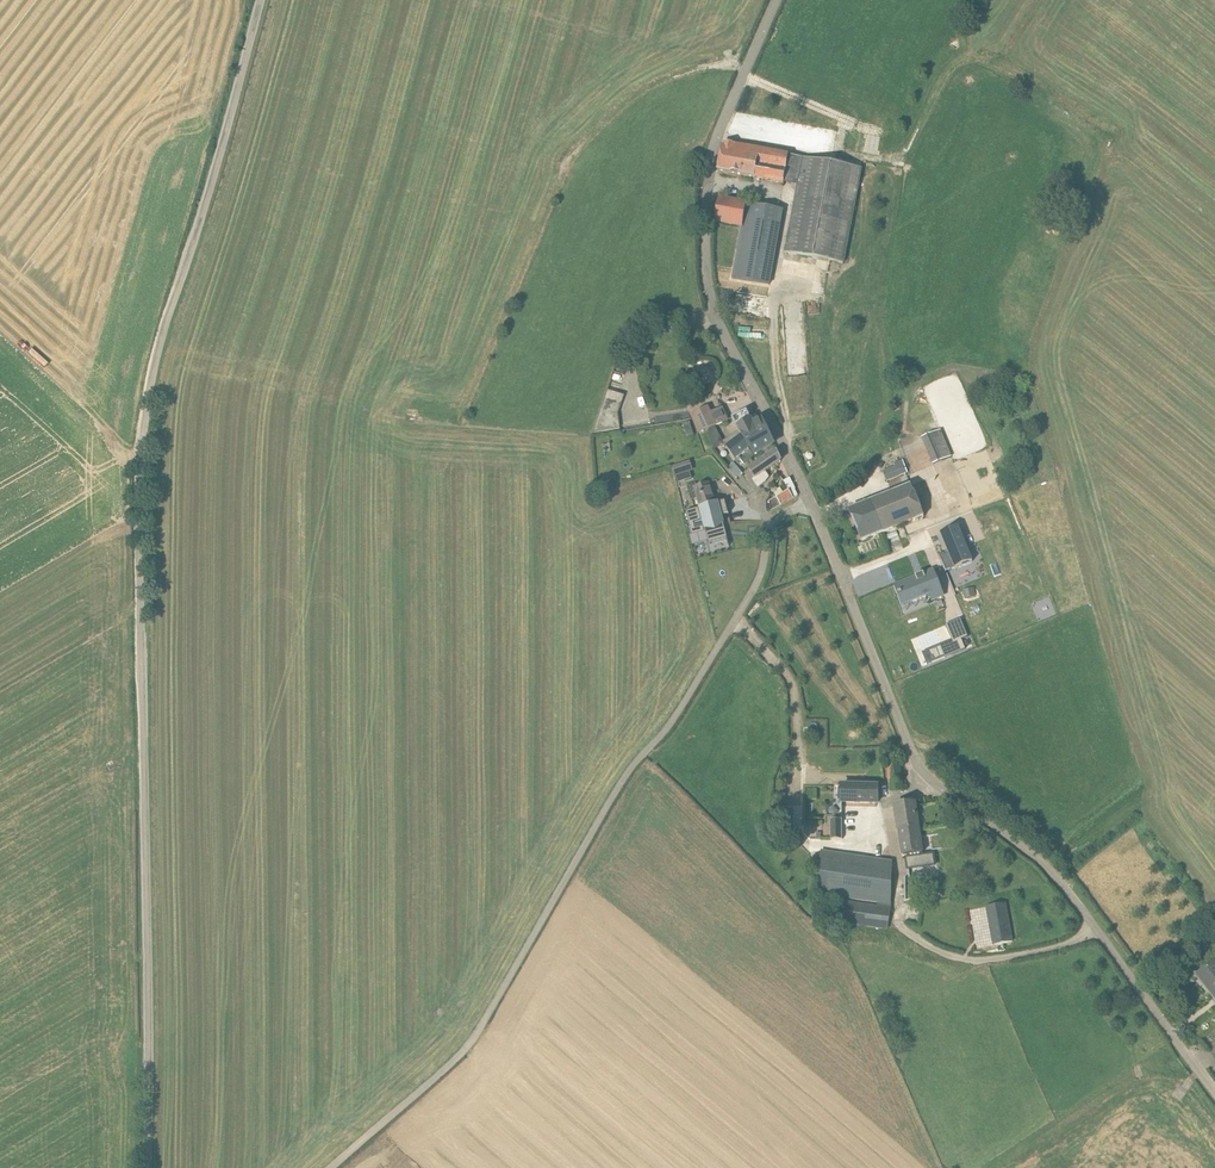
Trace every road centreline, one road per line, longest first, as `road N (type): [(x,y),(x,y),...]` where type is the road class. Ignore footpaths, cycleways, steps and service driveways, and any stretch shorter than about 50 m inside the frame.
road 1 (unclassified): [(145,1167),(141,455),(161,337),(261,0)]
road 2 (unclassified): [(331,1167),(480,1030),(621,782),(678,712),(753,590),(768,528),(811,502)]
road 3 (unclassified): [(1214,1092),(1056,876),(922,768),(811,502)]
road 4 (unclassified): [(776,0),(711,155),(708,281),(719,325),(811,502)]

